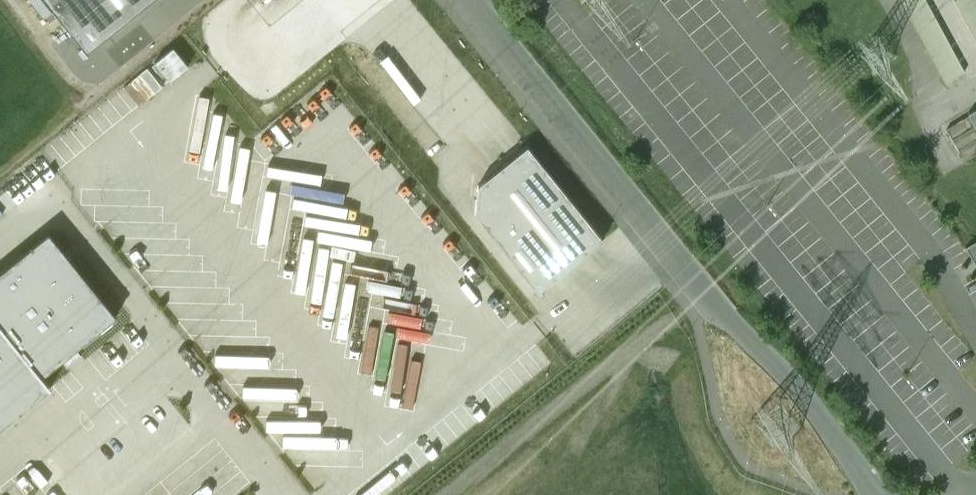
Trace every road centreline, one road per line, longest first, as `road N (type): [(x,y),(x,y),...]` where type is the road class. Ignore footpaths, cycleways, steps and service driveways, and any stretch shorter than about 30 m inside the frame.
road 1 (unclassified): [(877,494),(472,0)]

